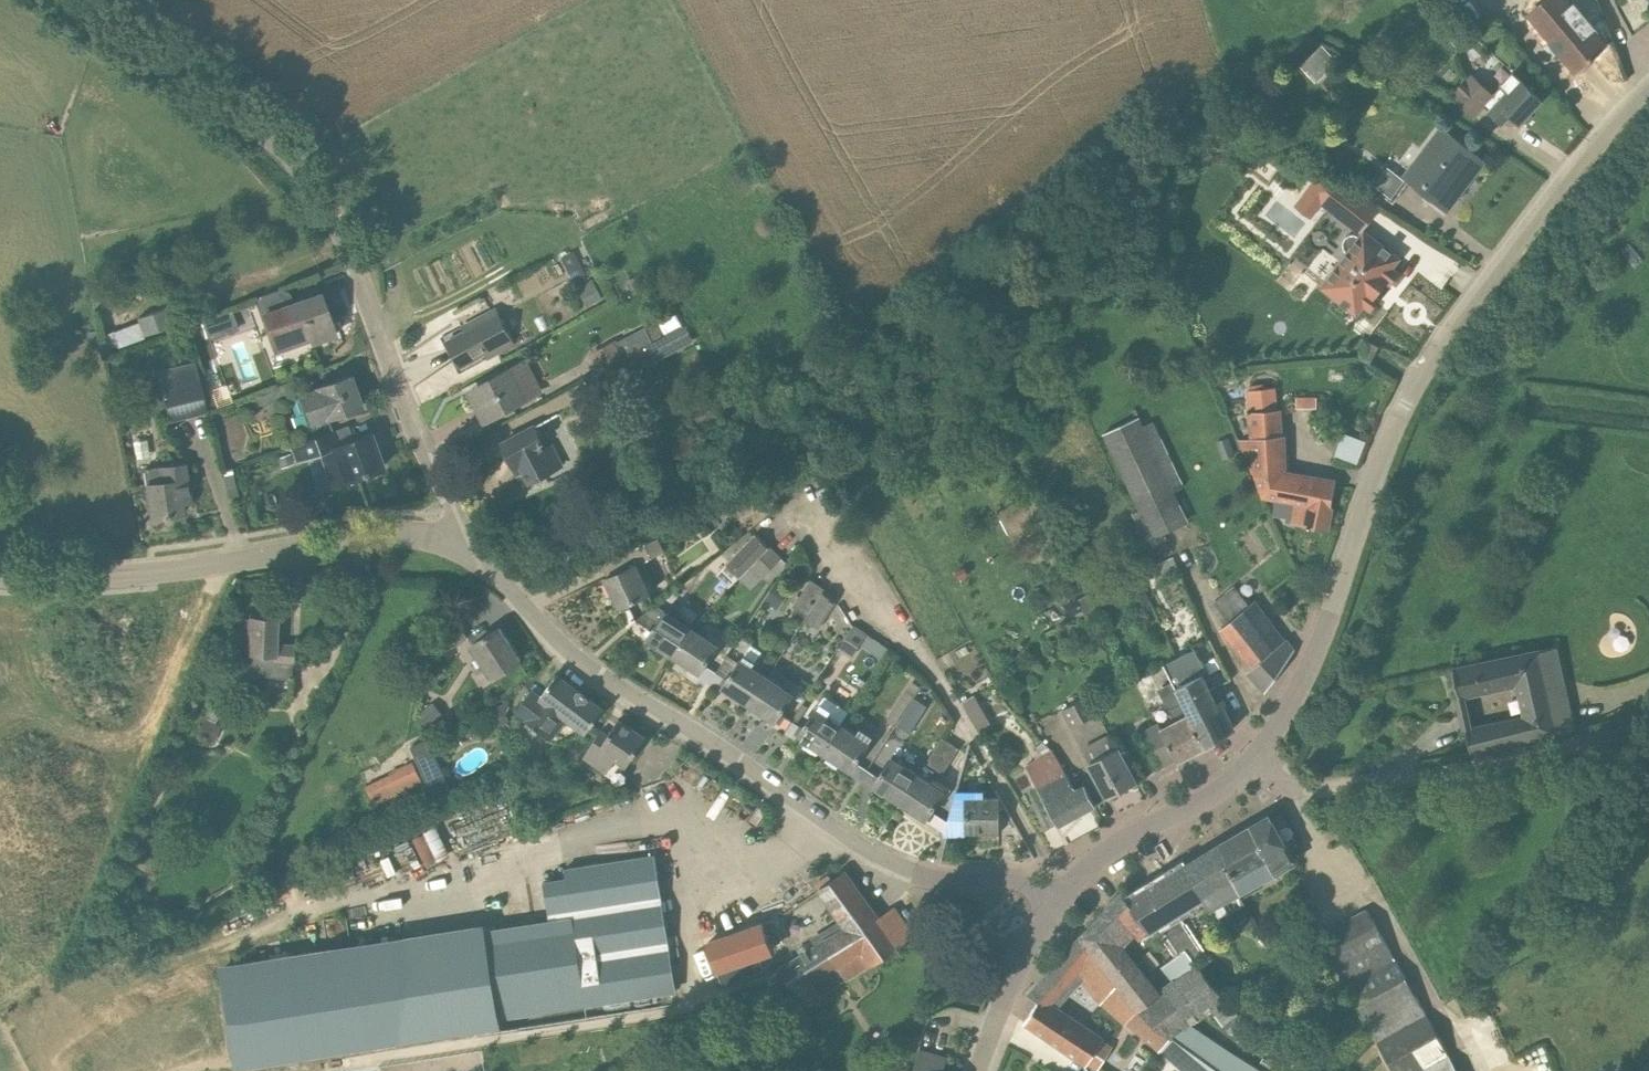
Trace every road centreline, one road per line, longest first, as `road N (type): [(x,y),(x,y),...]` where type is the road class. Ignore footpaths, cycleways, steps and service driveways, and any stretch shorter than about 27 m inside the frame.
road 1 (unclassified): [(1256,759),(1319,645),(1411,395),(1527,229),(1648,88)]
road 2 (unclassified): [(1056,903),(1016,881),(929,877),(870,853),(575,661),(464,550)]
road 3 (unclassified): [(464,550),(352,257),(303,175),(231,109),(73,0)]
road 4 (unclassified): [(464,550),(387,533),(147,571),(0,575)]
road 5 (unclassified): [(1648,724),(1361,787),(1294,789),(1256,759)]
road 6 (unclassified): [(1056,903),(1120,839),(1214,793),(1256,759)]
road 7 (unclassified): [(978,1070),(1013,974),(1056,903)]

